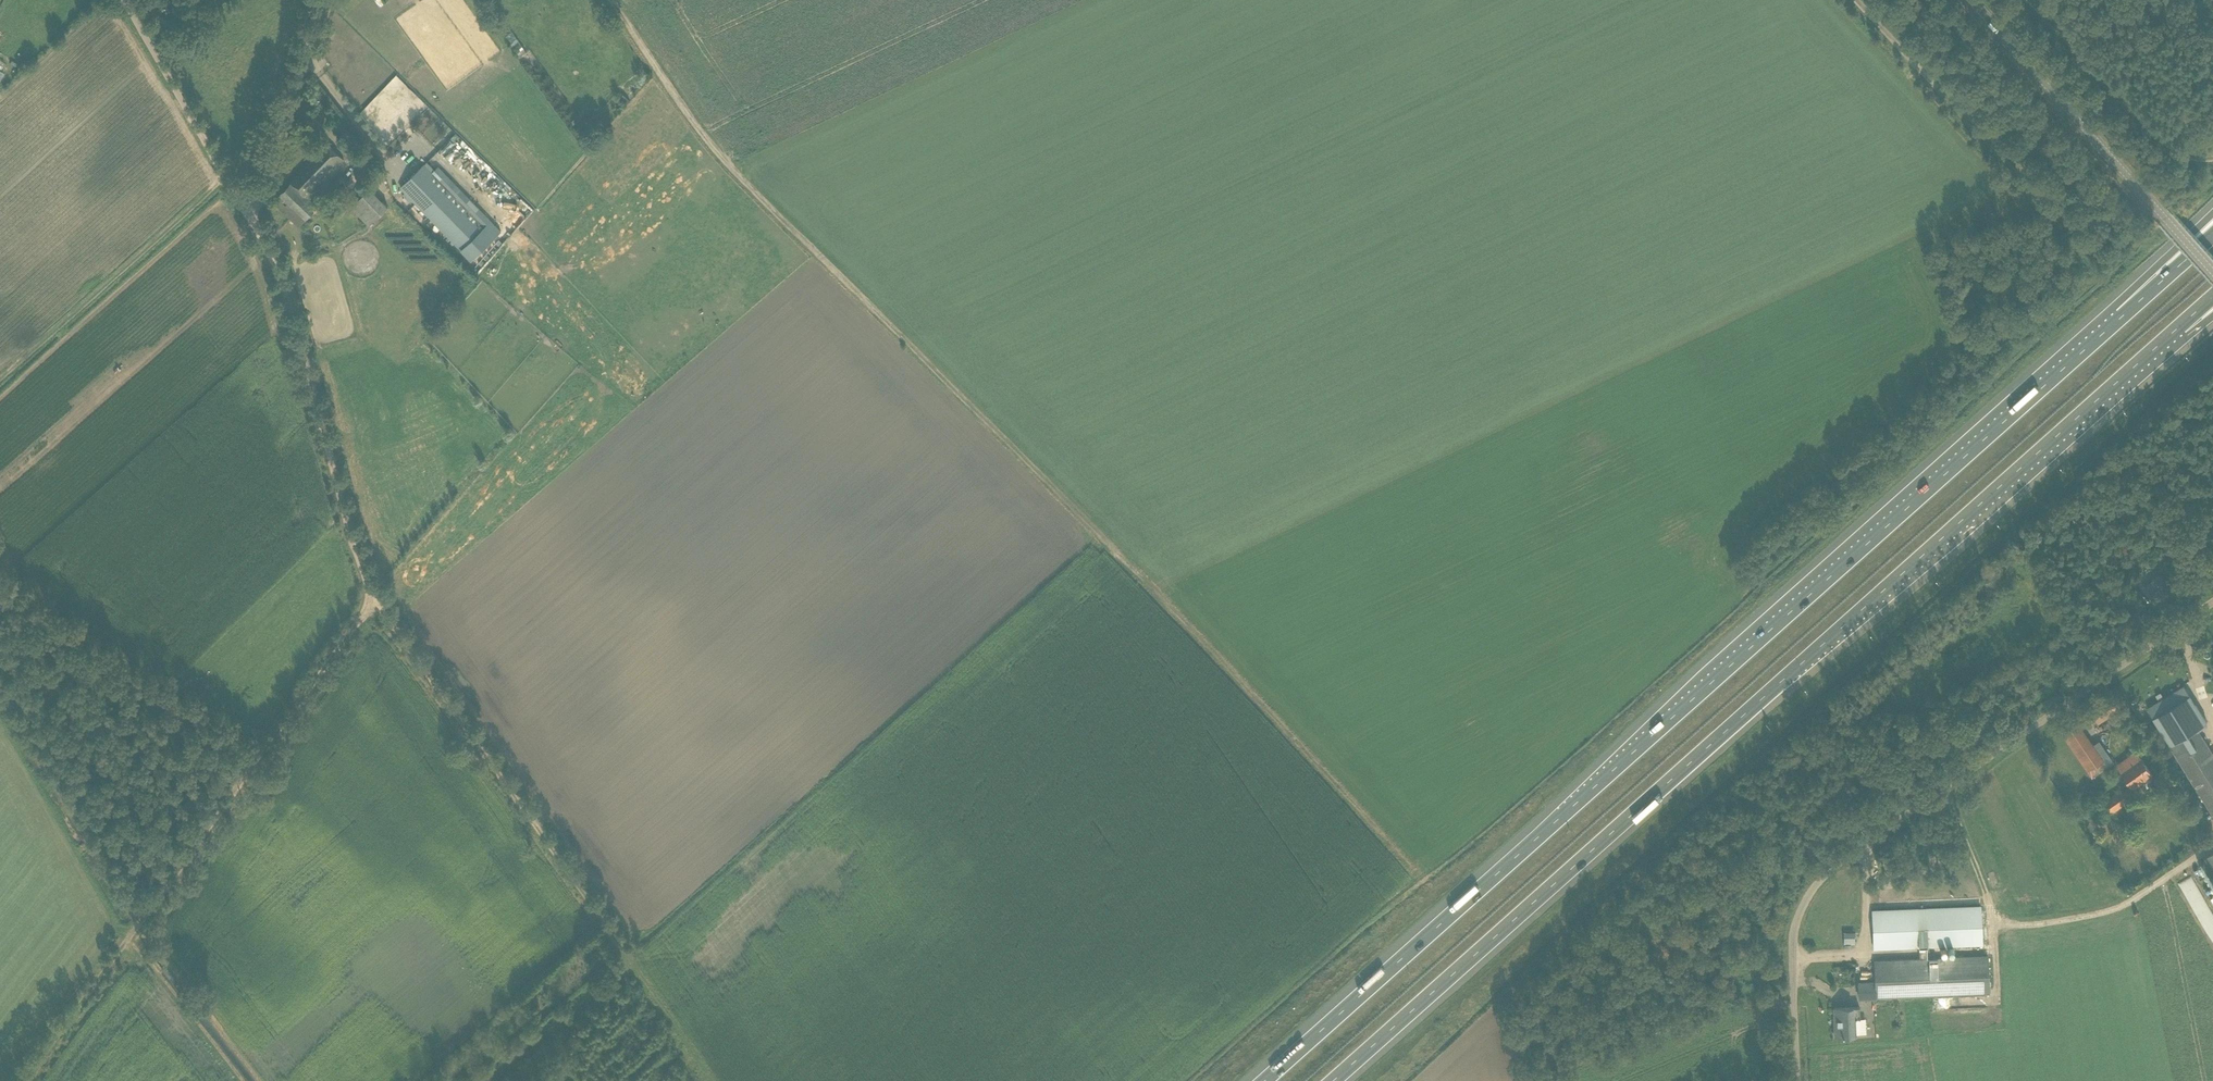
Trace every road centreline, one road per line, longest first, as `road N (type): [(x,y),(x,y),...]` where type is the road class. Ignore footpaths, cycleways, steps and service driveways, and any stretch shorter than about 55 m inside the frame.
road 1 (motorway): [(2123,316),(1264,1080)]
road 2 (motorway): [(1334,1080),(2182,325)]
road 3 (unclassified): [(1801,1080),(1795,935),(1818,882),(2212,607)]
road 4 (unclassified): [(121,0),(259,221),(324,0)]
road 5 (unclassified): [(2212,273),(1974,0)]
road 6 (track): [(2031,0),(2180,149),(2212,161)]
road 7 (motorway): [(2212,213),(2153,271),(2123,316)]
road 8 (motorway): [(2212,235),(2123,316)]

